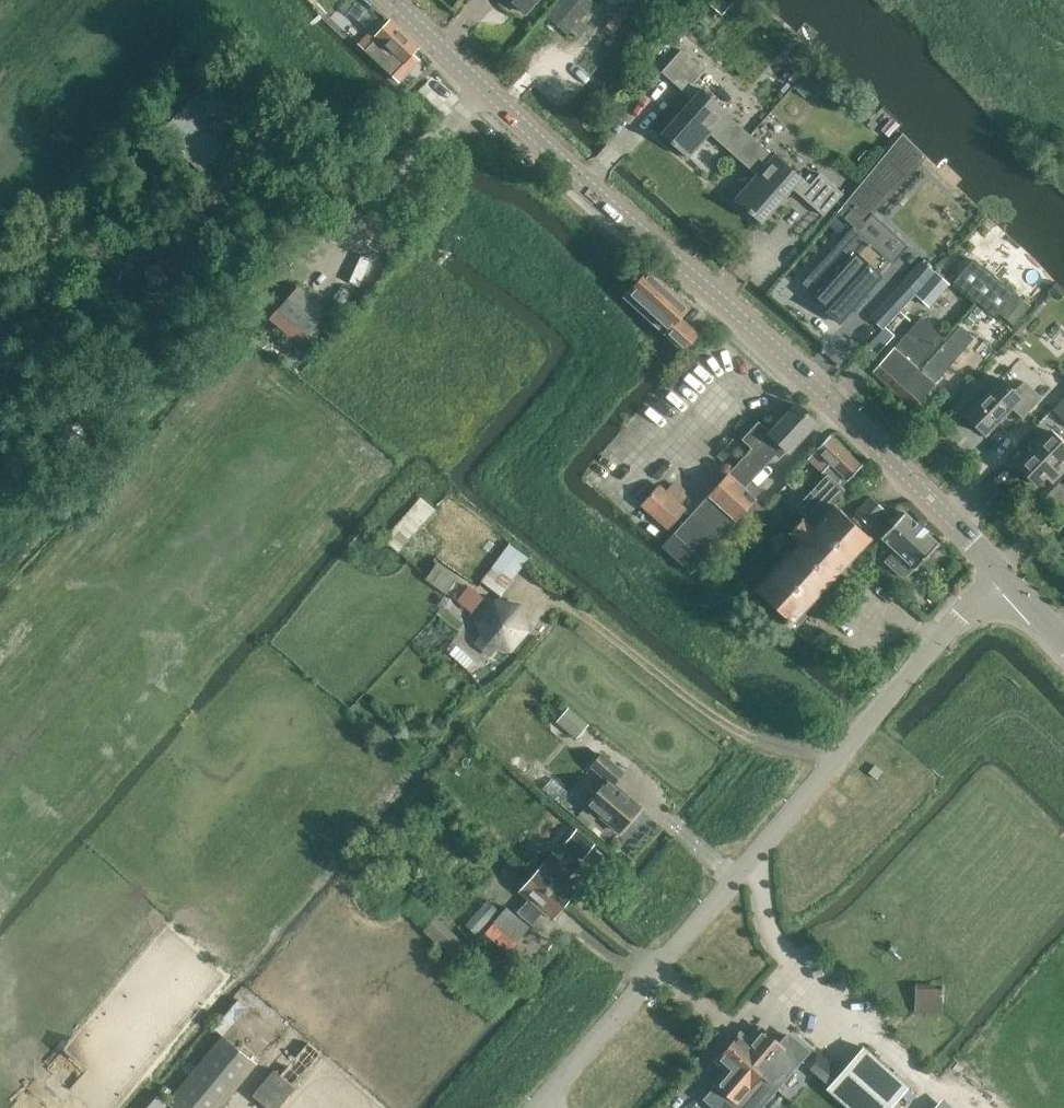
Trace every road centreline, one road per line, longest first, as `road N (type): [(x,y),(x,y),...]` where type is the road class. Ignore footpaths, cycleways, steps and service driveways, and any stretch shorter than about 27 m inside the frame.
road 1 (unclassified): [(1008,581),(806,376),(393,0)]
road 2 (unclassified): [(534,1107),(959,616),(1008,581)]
road 3 (track): [(79,1107),(41,1075),(0,958)]

